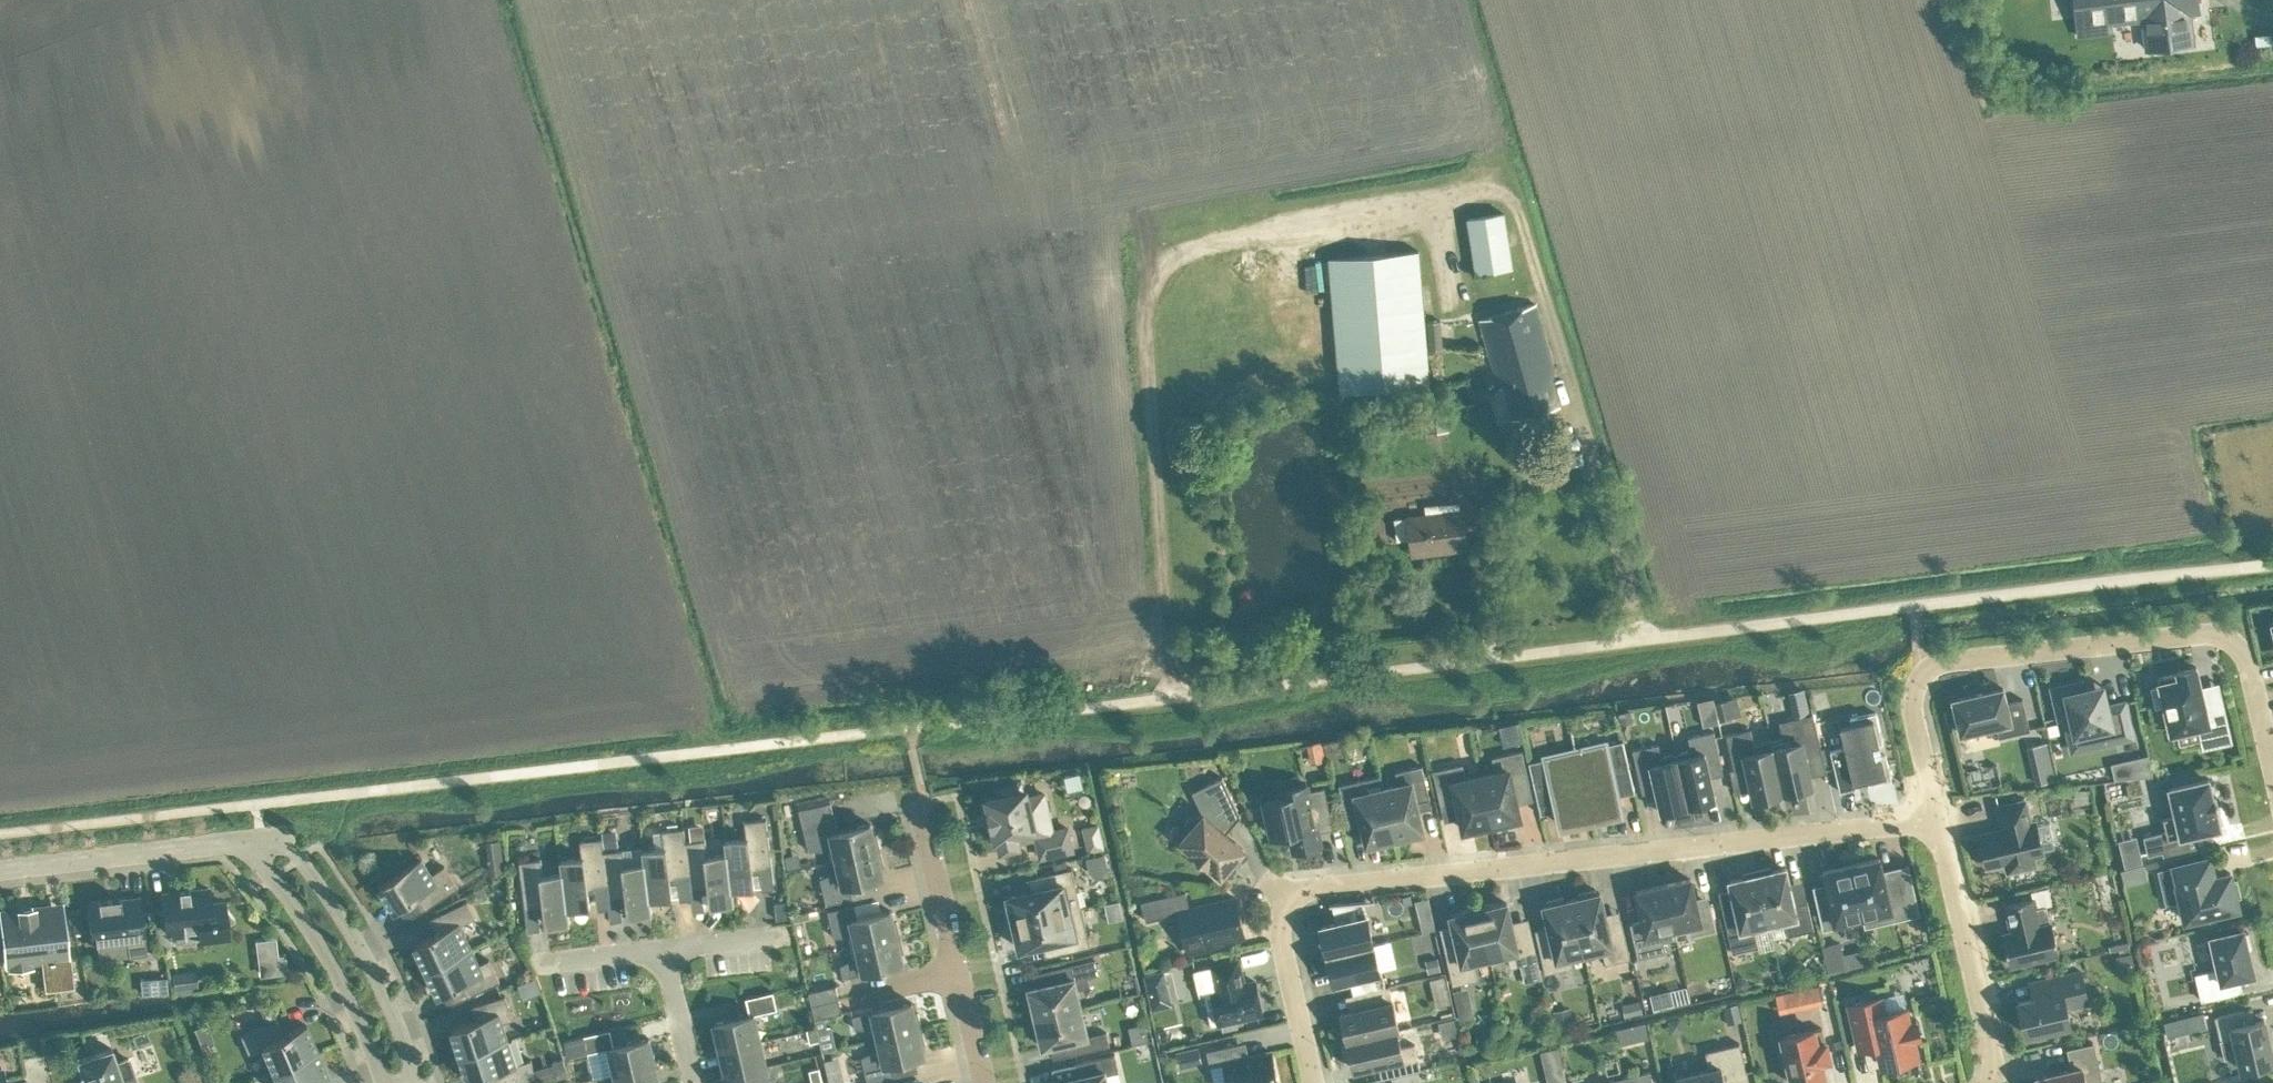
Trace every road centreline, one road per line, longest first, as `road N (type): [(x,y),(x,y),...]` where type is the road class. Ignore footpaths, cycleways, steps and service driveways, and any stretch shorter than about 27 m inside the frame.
road 1 (unclassified): [(2272,562),(1171,696)]
road 2 (residential): [(1314,1082),(1280,945),(1283,912),(1302,890),(1936,819)]
road 3 (residential): [(2272,772),(2248,663),(2221,635),(1947,660),(1927,669),(1912,696),(1936,819)]
road 4 (unclassified): [(419,1079),(378,976),(281,839),(259,842)]
road 5 (unclassified): [(259,842),(263,865),(345,993),(381,1082)]
road 6 (residential): [(984,1082),(923,818)]
road 7 (residential): [(1936,819),(1992,1056),(1990,1082)]
road 8 (unclassified): [(0,870),(259,842)]
road 9 (residential): [(663,949),(694,1082)]
road 10 (residential): [(663,949),(788,935)]
road 11 (residential): [(541,963),(663,949)]

